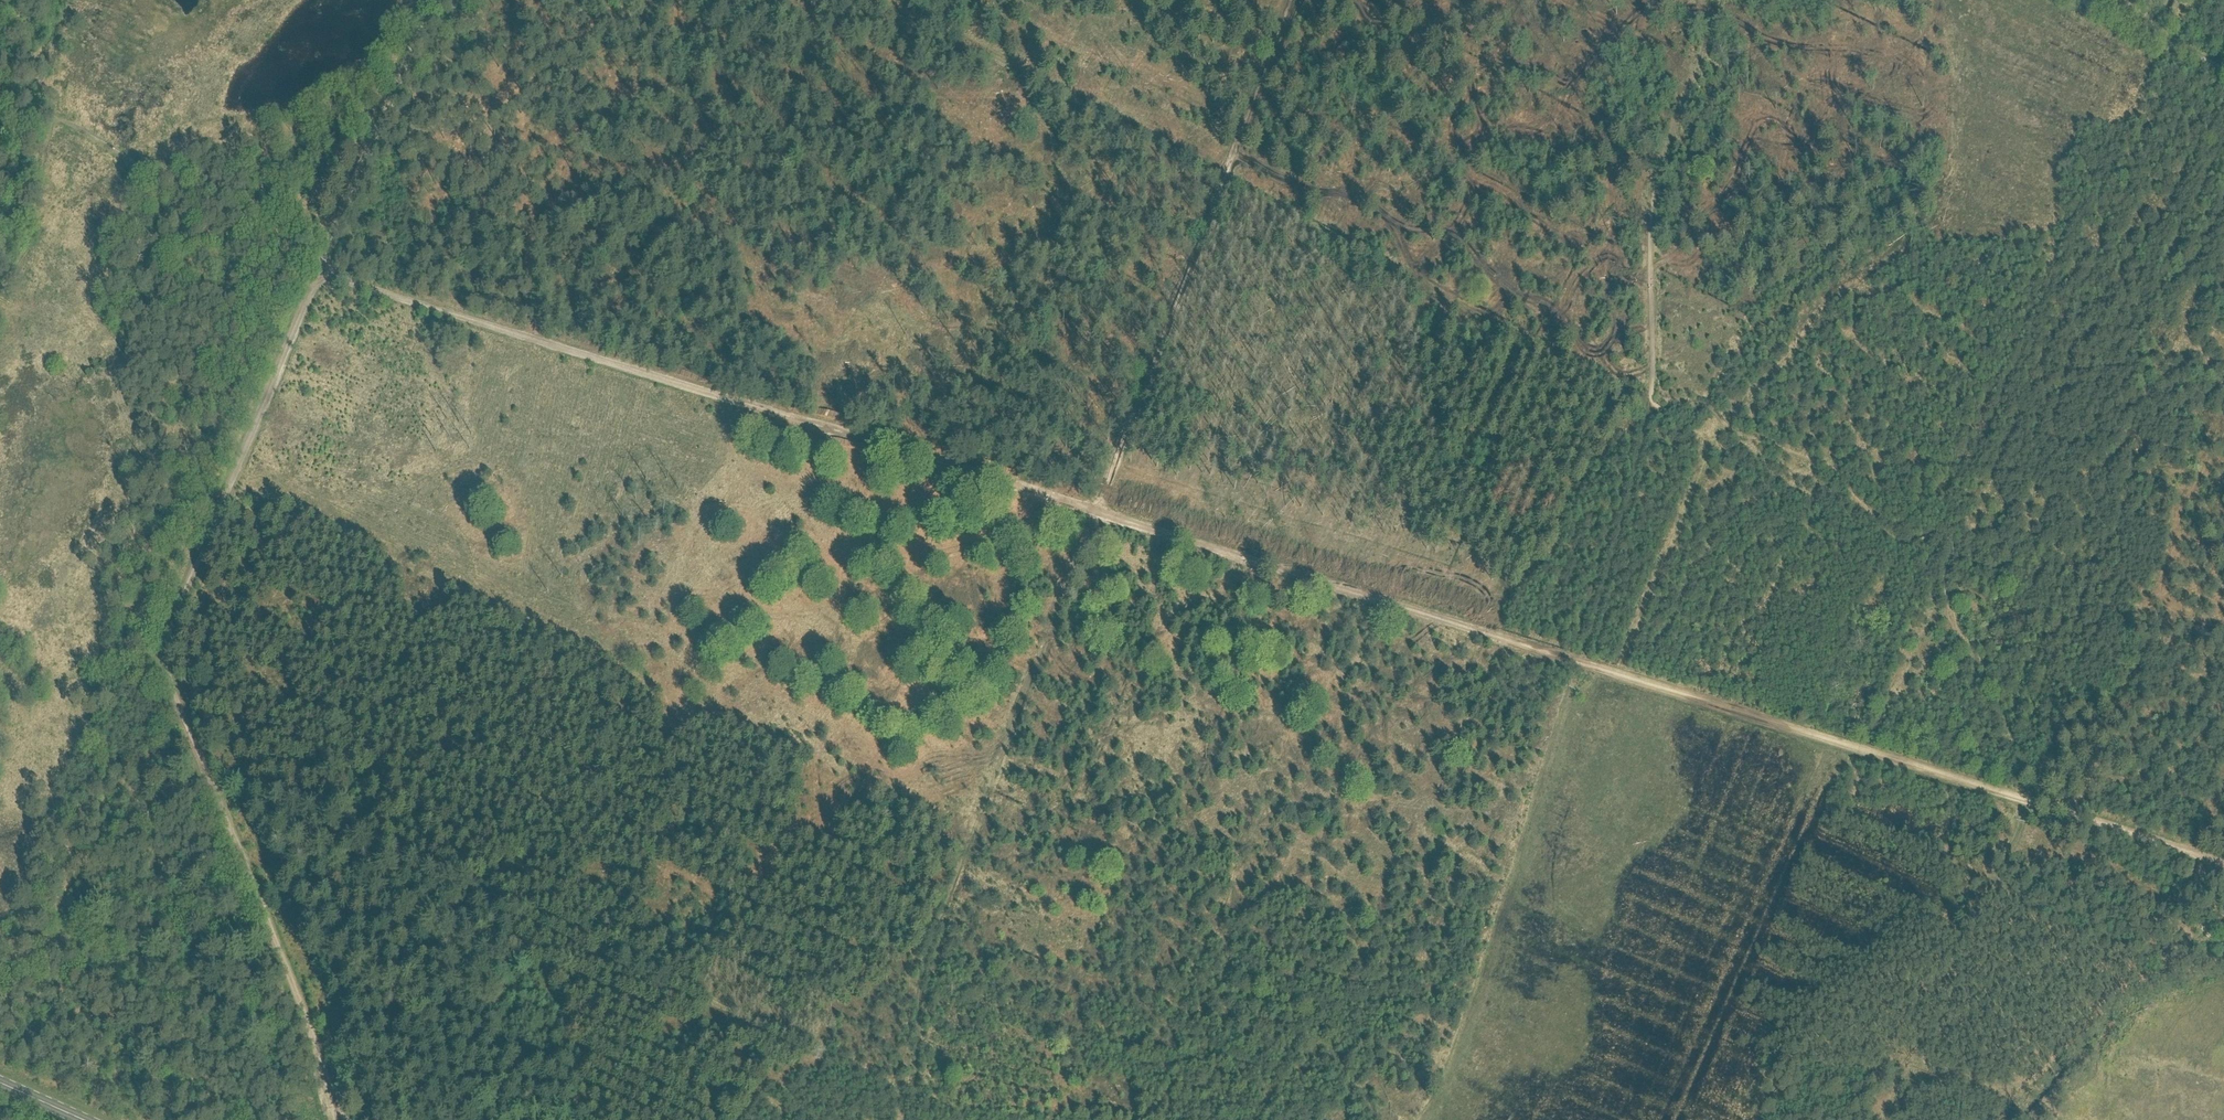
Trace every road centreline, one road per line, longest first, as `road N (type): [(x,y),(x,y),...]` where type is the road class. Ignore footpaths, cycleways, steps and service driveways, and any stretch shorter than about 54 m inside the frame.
road 1 (track): [(2041,806),(321,269)]
road 2 (track): [(433,0),(168,630),(165,661),(305,1004),(340,1119)]
road 3 (track): [(1293,0),(937,924),(919,997),(914,1095)]
road 4 (track): [(1421,1119),(1440,1088),(1582,663)]
road 5 (track): [(2219,861),(2041,806)]

